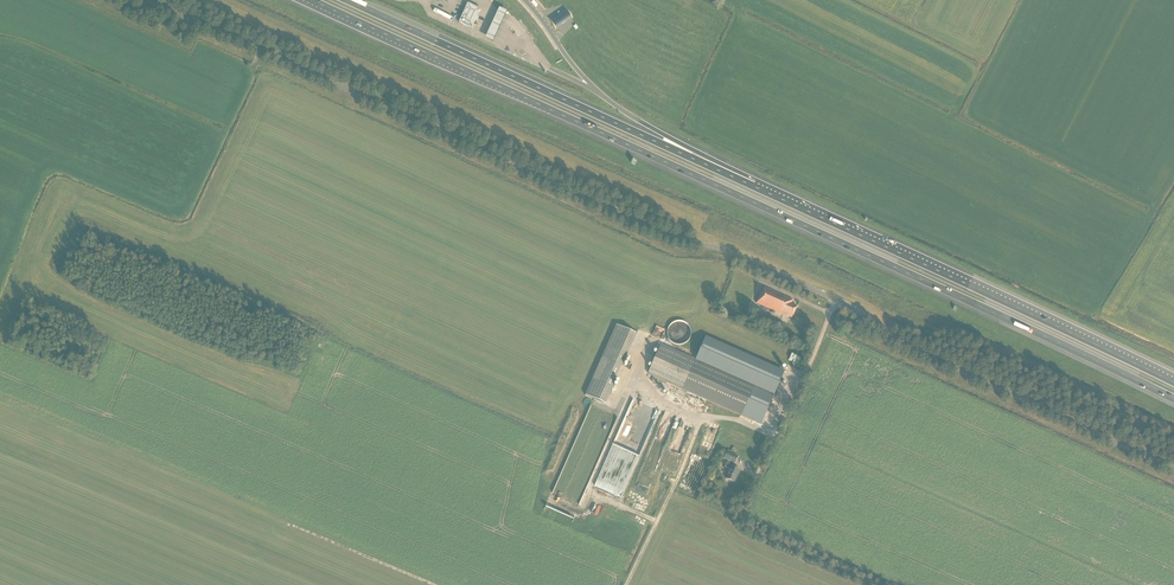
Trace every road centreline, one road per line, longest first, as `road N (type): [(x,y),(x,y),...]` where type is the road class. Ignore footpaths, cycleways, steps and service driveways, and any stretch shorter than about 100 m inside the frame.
road 1 (tertiary): [(1173,469),(914,349),(853,308),(736,254),(645,227),(147,0)]
road 2 (motorway): [(308,0),(1173,400)]
road 3 (motorway): [(763,191),(347,0)]
road 4 (motorway): [(1173,382),(763,191)]
road 5 (motorway): [(763,191),(603,98)]

